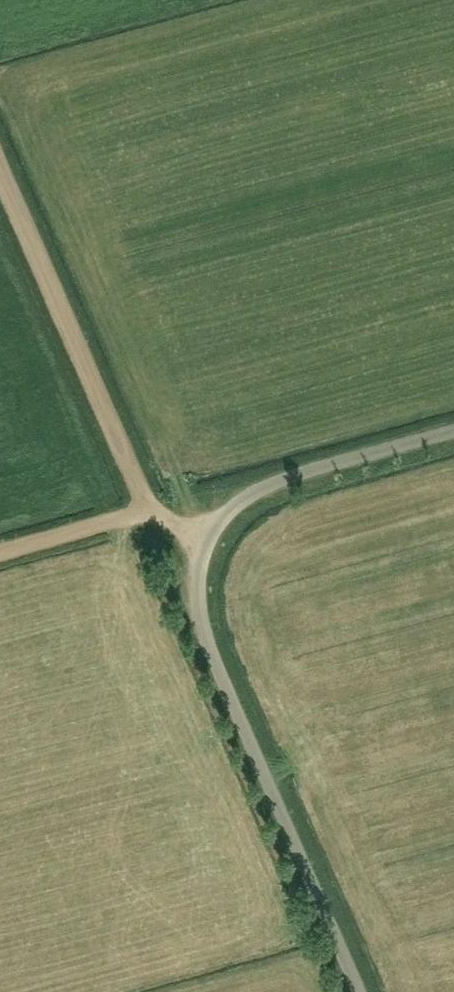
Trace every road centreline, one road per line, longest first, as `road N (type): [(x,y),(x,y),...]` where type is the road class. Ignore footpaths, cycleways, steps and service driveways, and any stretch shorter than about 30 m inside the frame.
road 1 (unclassified): [(360,991),(210,646),(199,611),(200,569),(215,527),(251,493),(453,431)]
road 2 (track): [(0,171),(147,510)]
road 3 (track): [(0,551),(147,510),(208,540)]

